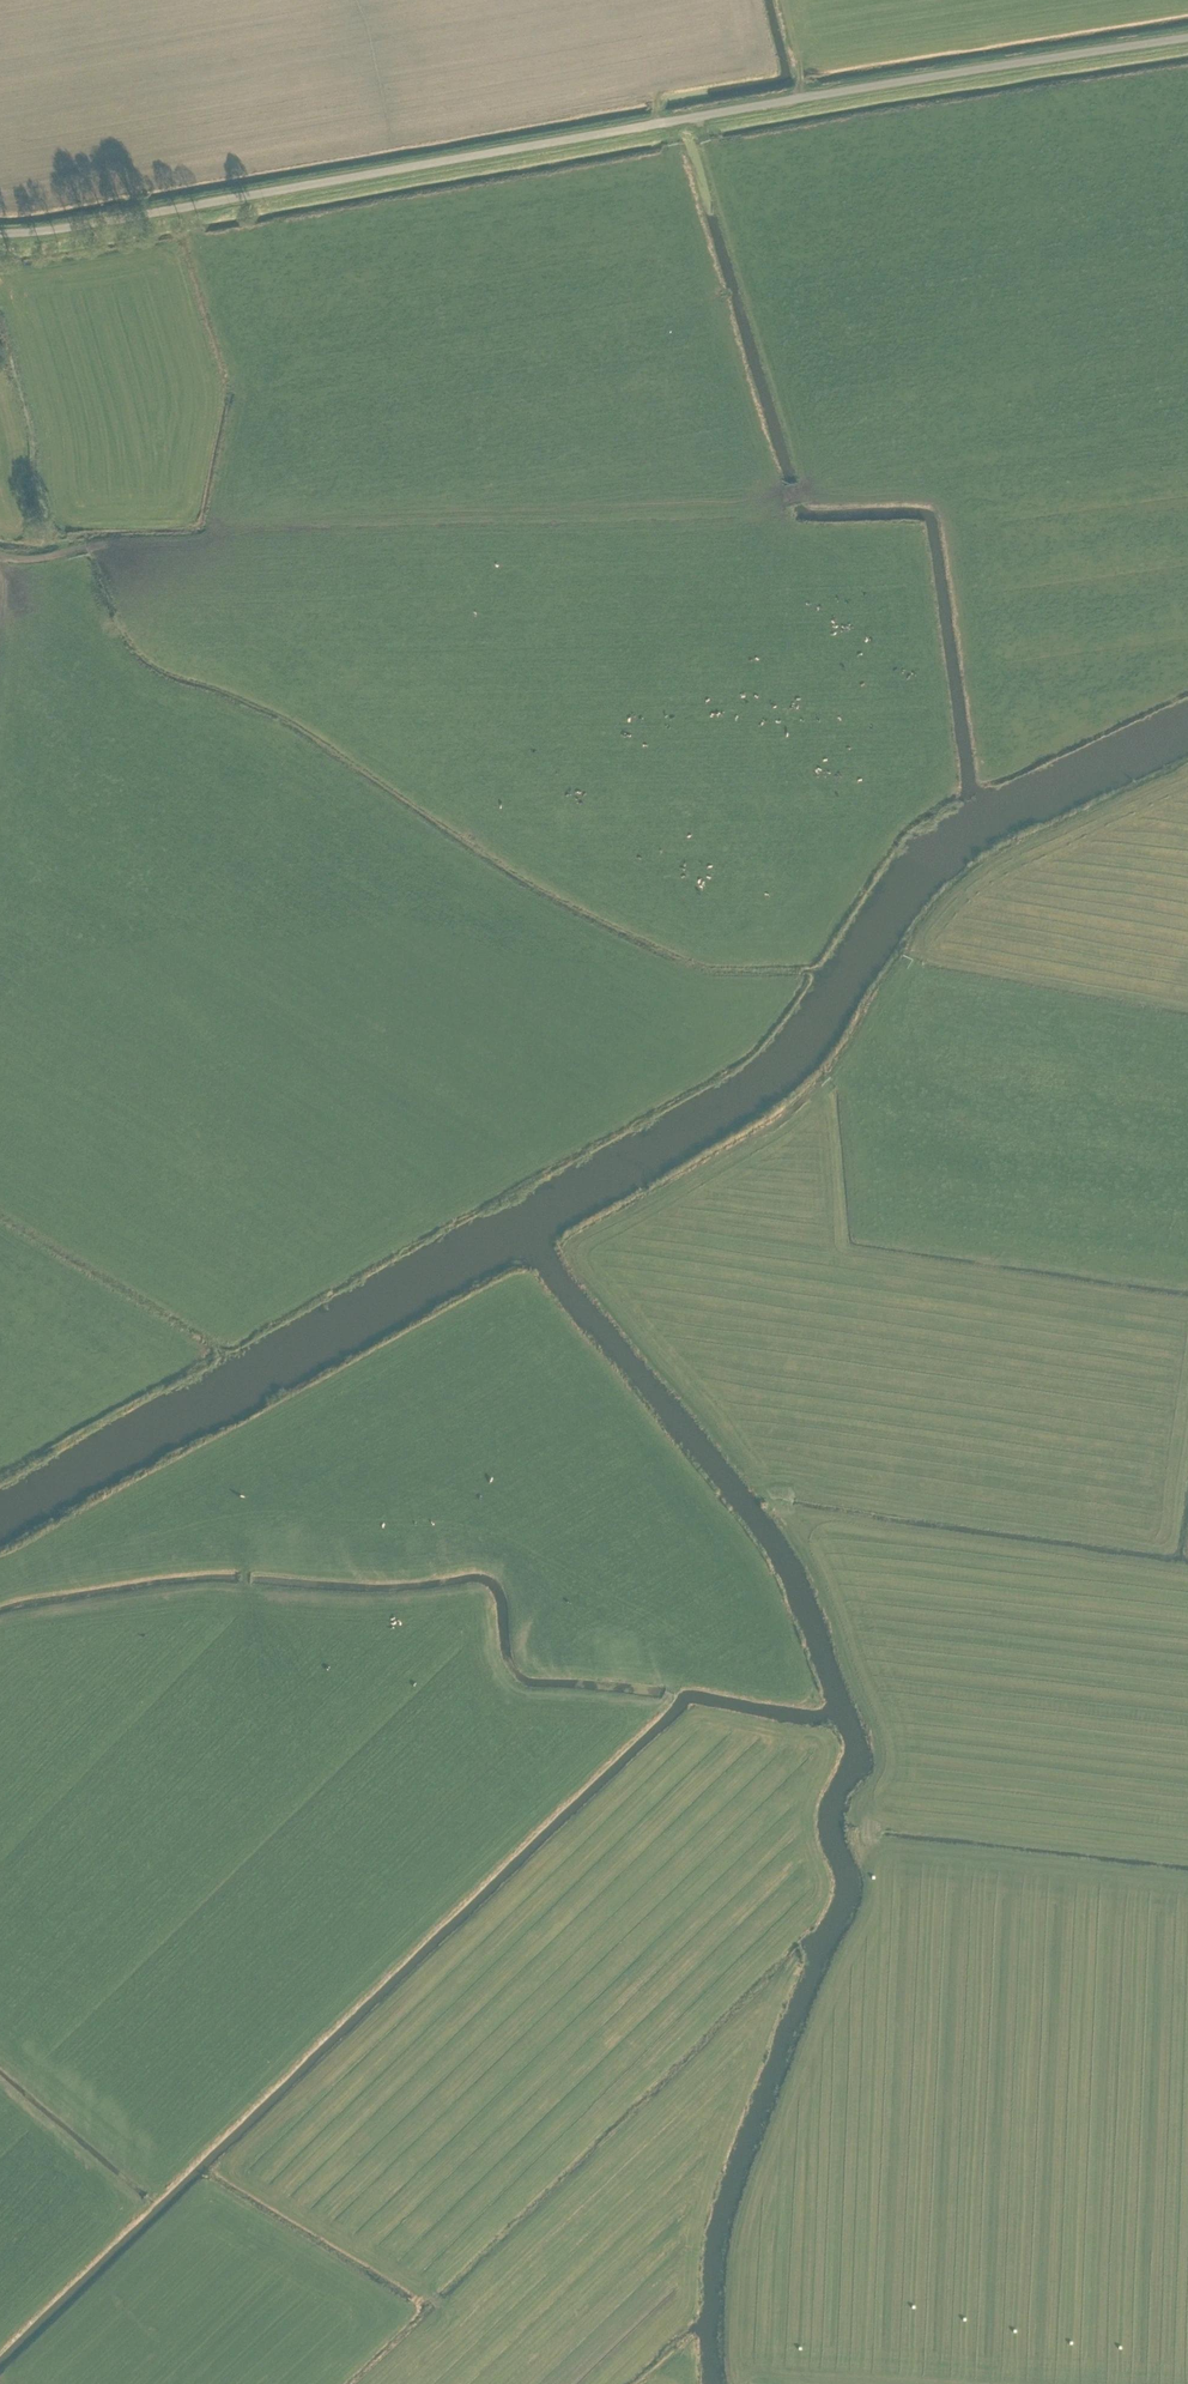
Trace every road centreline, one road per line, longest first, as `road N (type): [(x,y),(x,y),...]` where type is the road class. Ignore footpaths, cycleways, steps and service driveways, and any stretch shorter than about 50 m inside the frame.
road 1 (unclassified): [(0,233),(81,228),(1187,39)]

